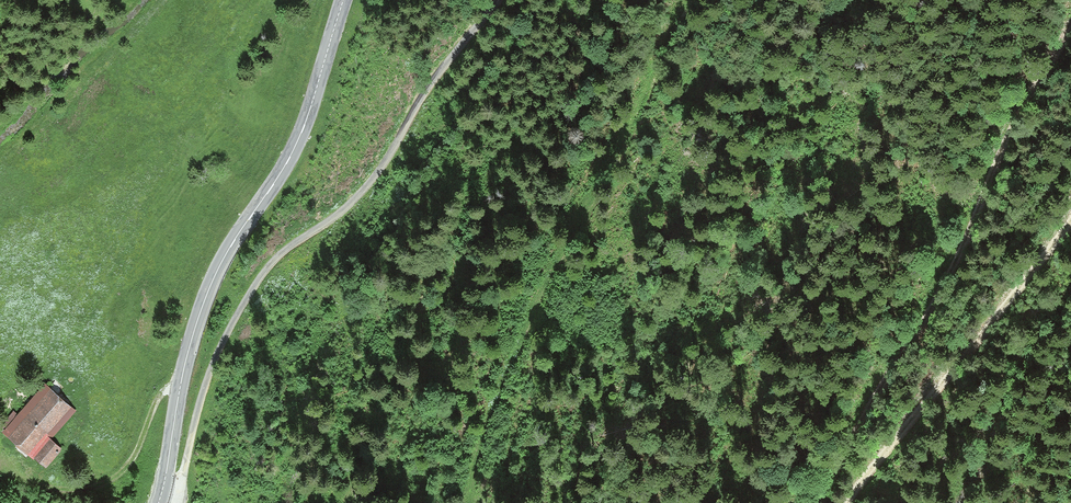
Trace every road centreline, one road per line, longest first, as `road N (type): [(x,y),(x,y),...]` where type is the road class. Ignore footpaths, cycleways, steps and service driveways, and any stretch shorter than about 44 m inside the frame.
road 1 (track): [(165,482),(184,470),(208,376),(246,296),(295,243),(349,206),(425,83),(500,0)]
road 2 (track): [(688,0),(516,351),(470,502)]
road 3 (secondary): [(158,502),(176,390),(206,289),(294,146),(341,0)]
road 4 (track): [(1070,30),(1007,138),(926,318),(818,502)]
road 5 (track): [(846,502),(1070,219)]
road 6 (track): [(176,390),(161,396),(114,479),(90,491),(69,493),(0,470)]

